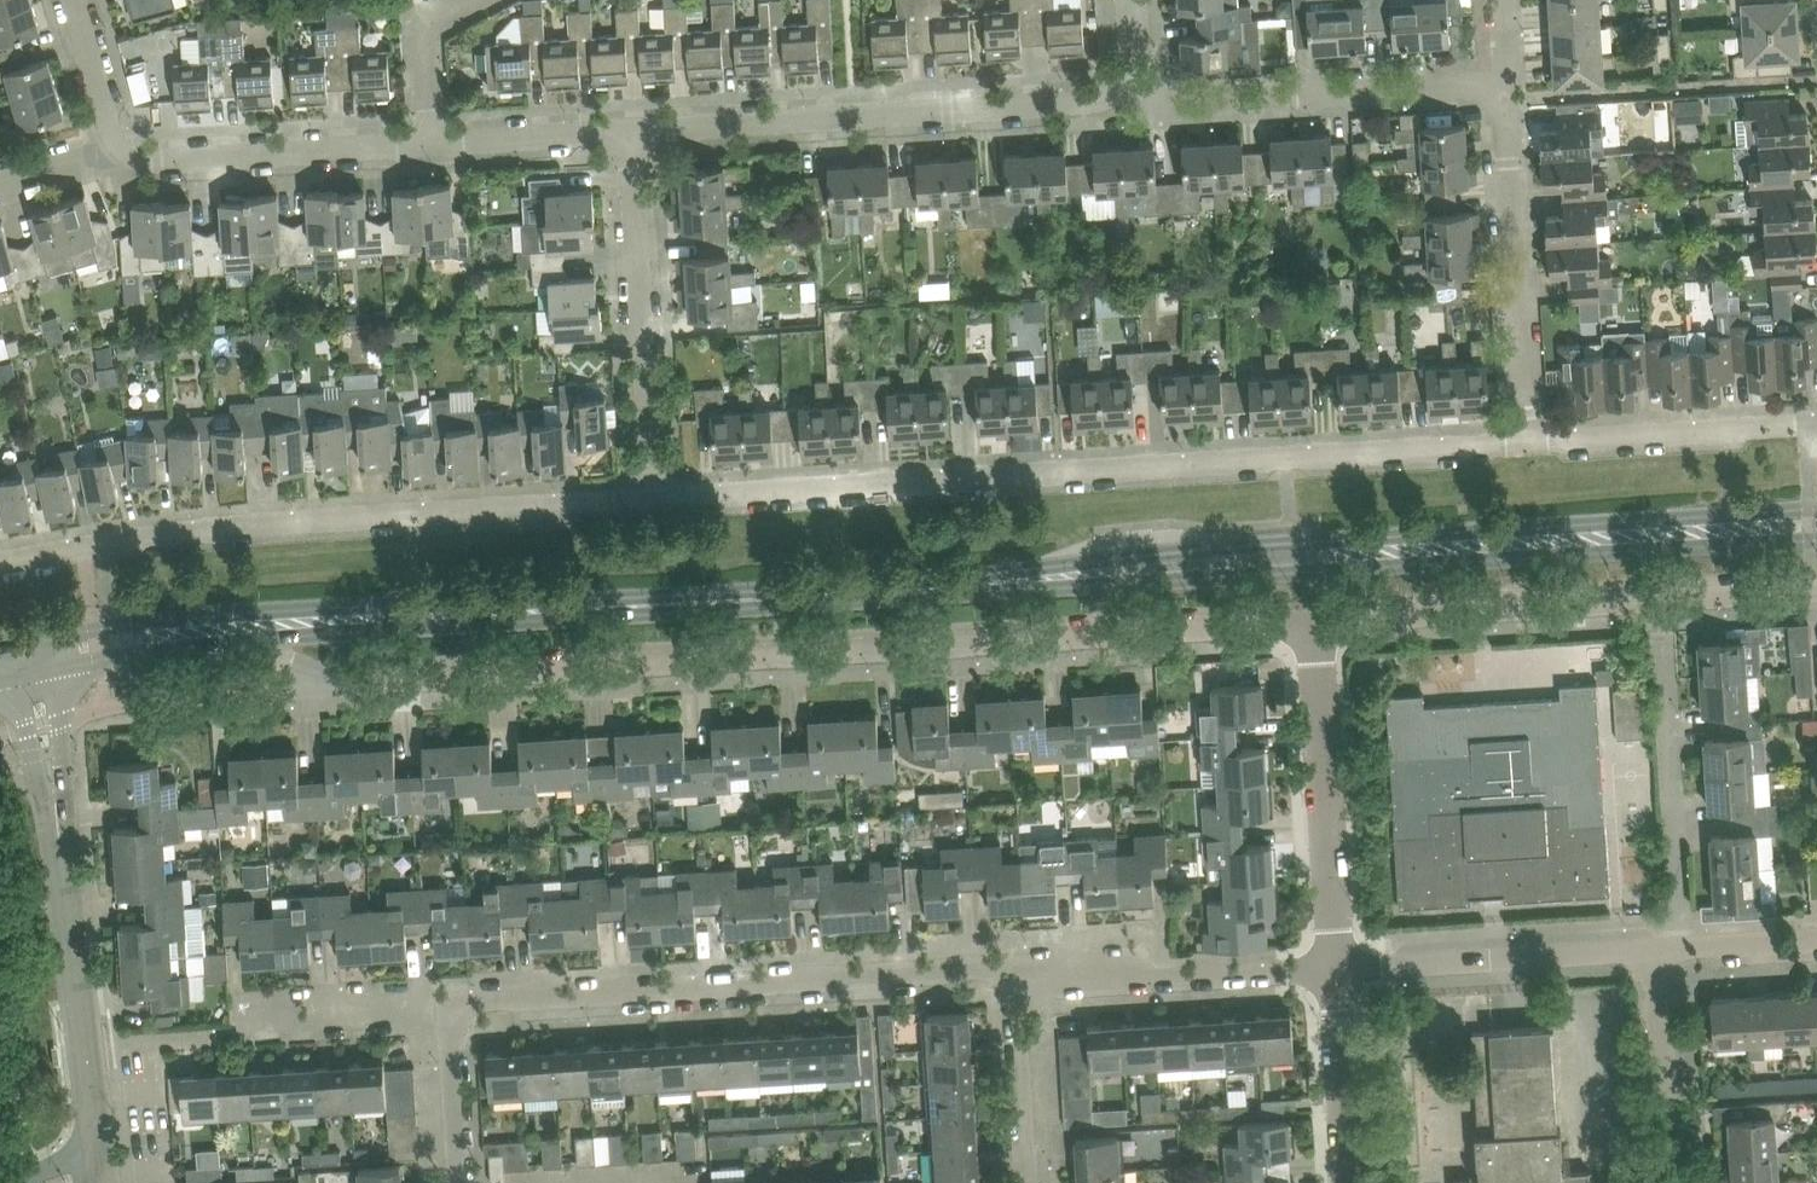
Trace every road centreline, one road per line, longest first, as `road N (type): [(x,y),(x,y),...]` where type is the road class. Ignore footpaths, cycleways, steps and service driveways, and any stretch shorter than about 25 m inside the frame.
road 1 (residential): [(255,640),(346,687),(1316,623)]
road 2 (residential): [(1526,442),(655,496)]
road 3 (secondary): [(343,623),(1061,576)]
road 4 (residential): [(655,496),(234,526),(0,563)]
road 5 (residential): [(1024,968),(449,1006)]
road 6 (residential): [(1316,623),(1816,589)]
road 7 (residential): [(637,125),(1137,105)]
road 8 (secondary): [(1248,563),(1672,536)]
road 9 (residential): [(655,496),(637,125)]
road 10 (residential): [(1137,105),(1508,89)]
road 11 (tertiary): [(99,1157),(56,804)]
road 12 (residential): [(1526,442),(1508,89)]
road 13 (residential): [(1334,964),(1316,623)]
road 14 (secondary): [(343,623),(228,615),(26,644)]
road 15 (residential): [(1334,964),(1651,951)]
road 16 (residential): [(117,146),(431,134)]
road 17 (residential): [(1334,964),(1086,973),(1024,968)]
road 18 (residential): [(1683,949),(1661,641)]
road 19 (residential): [(1816,423),(1526,442)]
road 20 (residential): [(1668,1182),(1651,951)]
road 21 (residential): [(1348,1182),(1334,964)]
road 22 (residential): [(1030,1182),(1024,968)]
road 23 (residential): [(431,134),(637,125)]
road 24 (residential): [(449,1006),(245,1015)]
road 25 (secondary): [(54,672),(255,640)]
road 26 (secondary): [(1248,563),(1204,551),(1115,556),(1061,576)]
road 27 (secondary): [(1061,576),(1123,588),(1203,581),(1248,563)]
road 28 (residential): [(462,1182),(449,1006)]
road 29 (residential): [(431,134),(429,22),(463,0)]
road 30 (residential): [(79,0),(117,146)]
road 31 (secondary): [(1816,509),(1756,513),(1672,536)]
road 32 (secondary): [(1672,536),(1816,540)]
road 33 (residential): [(1683,949),(1816,939)]
road 34 (tertiary): [(56,804),(63,720),(54,672)]
road 35 (tertiary): [(18,679),(27,730),(56,804)]
road 36 (residential): [(0,180),(117,146)]

